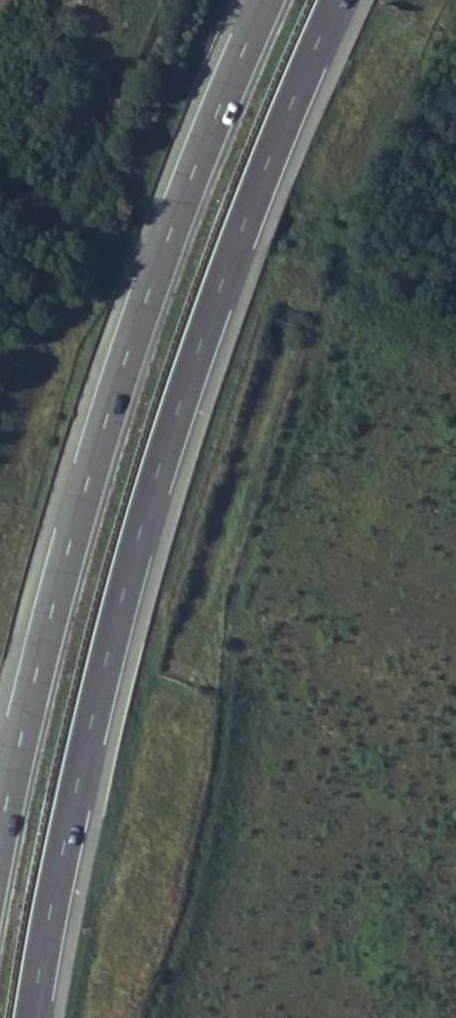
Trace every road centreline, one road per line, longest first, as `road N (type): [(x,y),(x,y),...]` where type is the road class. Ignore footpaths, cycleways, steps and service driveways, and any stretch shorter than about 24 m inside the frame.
road 1 (motorway): [(32,1017),(85,750),(139,531),(212,309),(338,0)]
road 2 (motorway): [(267,0),(145,299),(76,518),(0,841)]

